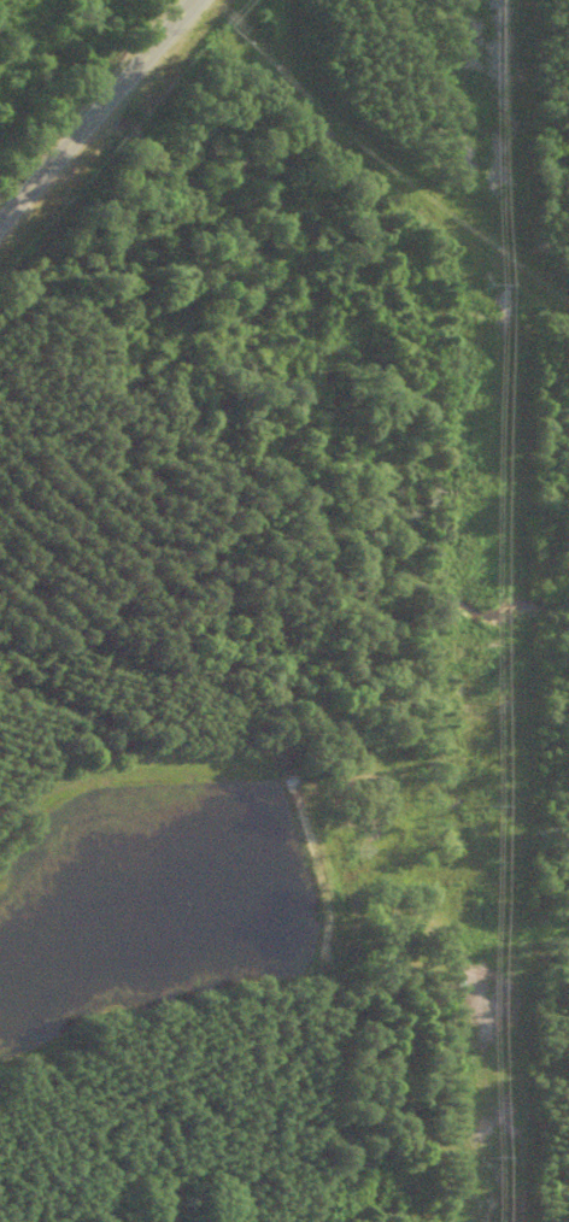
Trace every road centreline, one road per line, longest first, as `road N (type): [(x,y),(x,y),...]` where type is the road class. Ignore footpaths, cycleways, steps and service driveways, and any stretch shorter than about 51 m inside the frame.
road 1 (primary): [(188,0),(0,216)]

